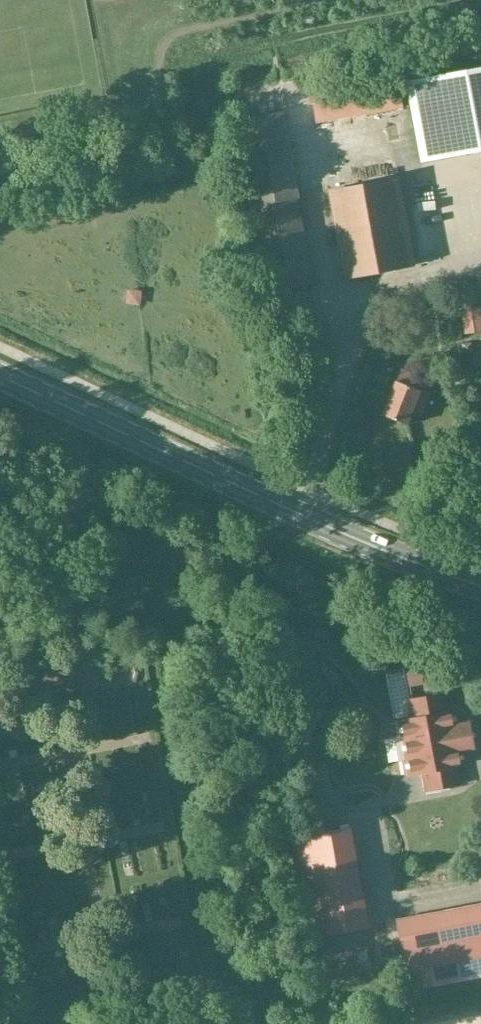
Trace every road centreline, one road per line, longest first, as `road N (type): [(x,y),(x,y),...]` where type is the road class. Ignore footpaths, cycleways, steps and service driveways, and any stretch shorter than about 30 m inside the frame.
road 1 (secondary): [(480,587),(313,520),(0,376)]

